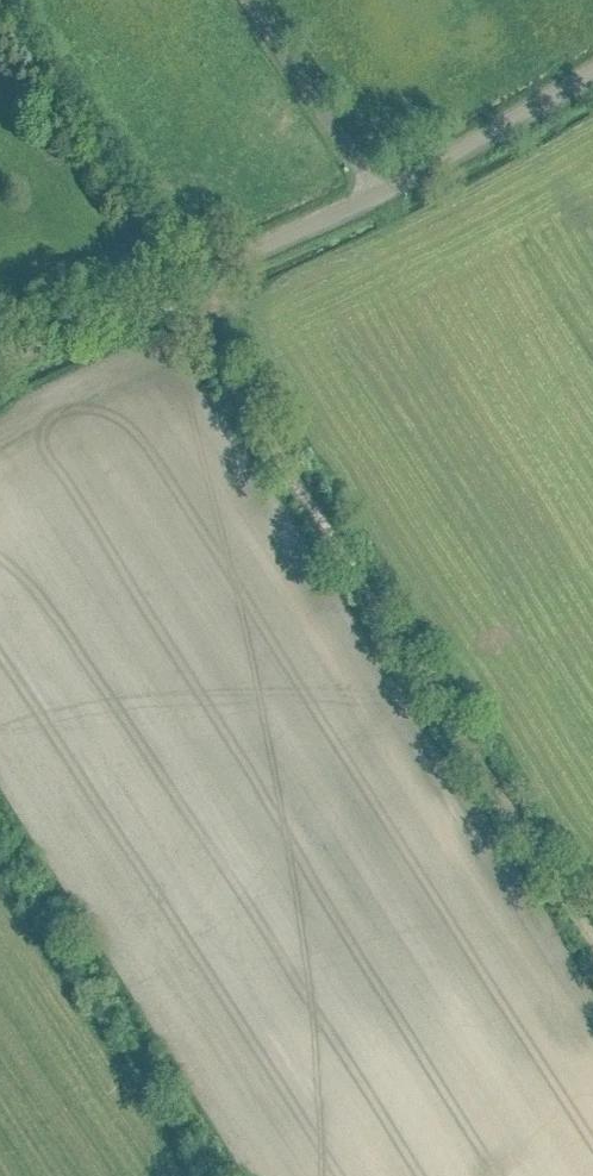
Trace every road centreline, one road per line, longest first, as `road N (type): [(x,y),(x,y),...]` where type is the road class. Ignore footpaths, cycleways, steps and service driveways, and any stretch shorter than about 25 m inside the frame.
road 1 (unclassified): [(0,363),(437,160),(592,66)]

